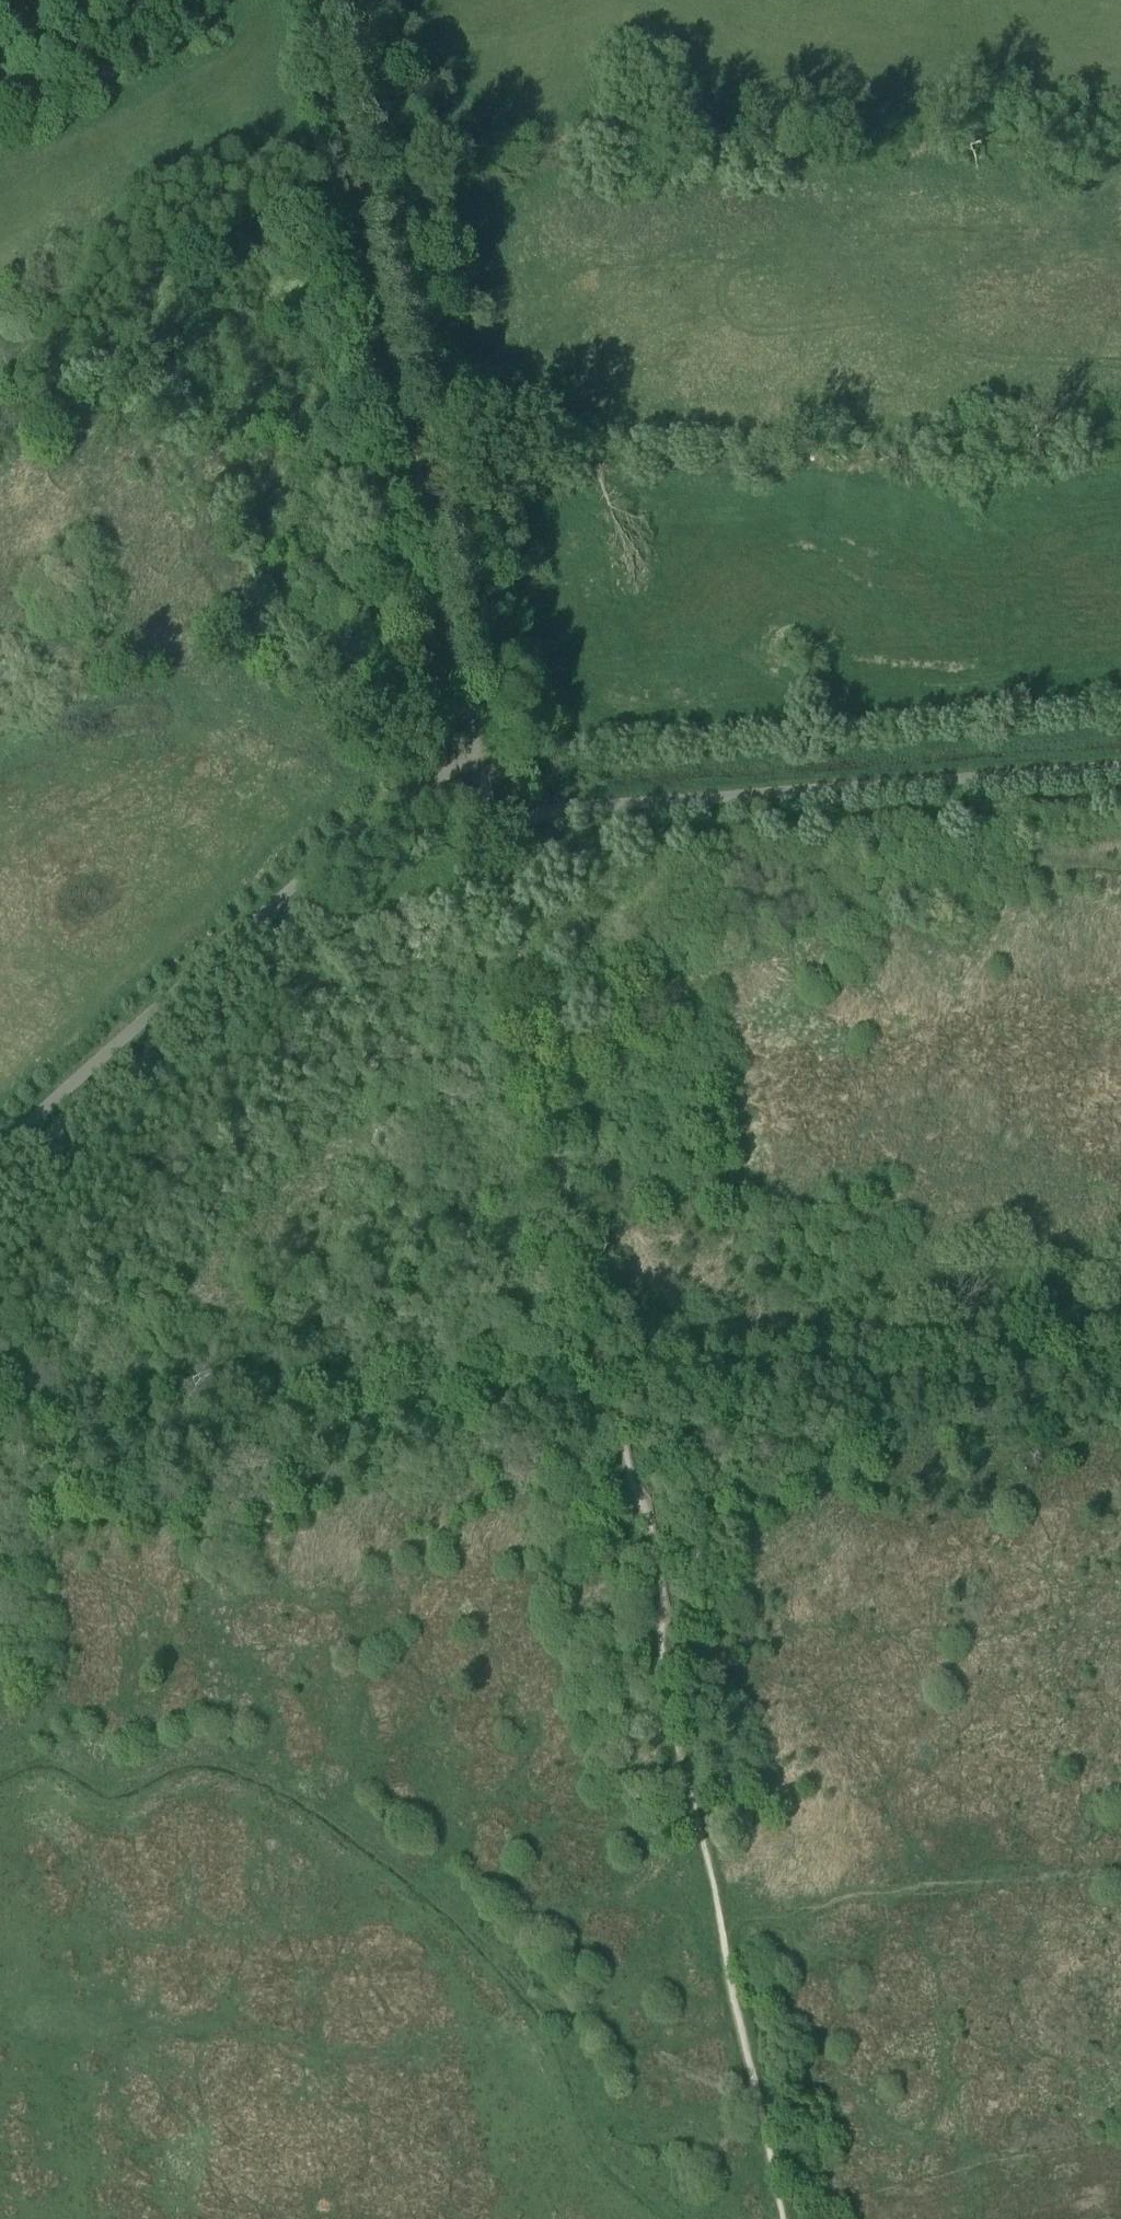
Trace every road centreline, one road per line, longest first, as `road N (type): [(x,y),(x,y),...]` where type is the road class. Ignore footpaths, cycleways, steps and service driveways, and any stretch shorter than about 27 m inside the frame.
road 1 (track): [(321,0),(476,759)]
road 2 (track): [(493,837),(553,813),(1120,768)]
road 3 (track): [(0,112),(140,70),(220,0)]

